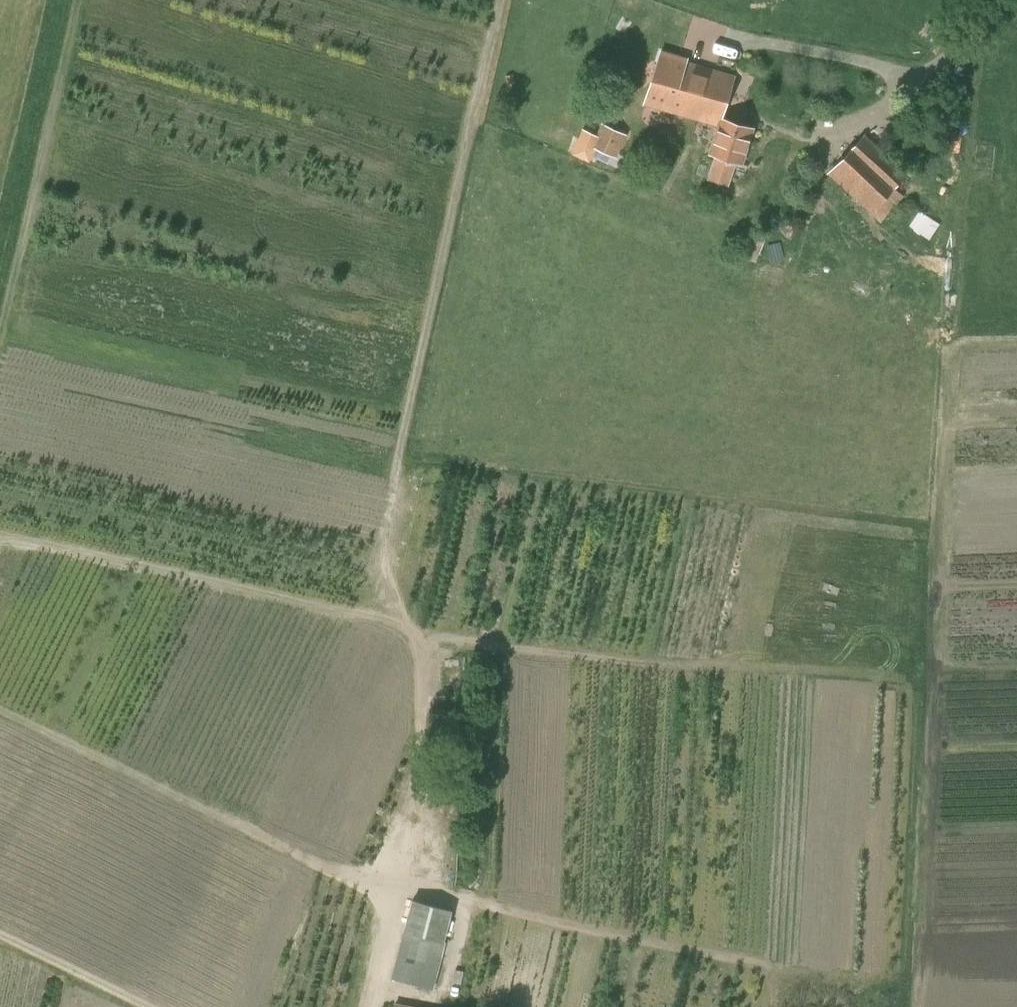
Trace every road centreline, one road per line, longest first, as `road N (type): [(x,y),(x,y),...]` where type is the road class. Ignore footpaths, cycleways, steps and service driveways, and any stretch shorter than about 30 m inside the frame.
road 1 (track): [(158,1006),(0,931)]

